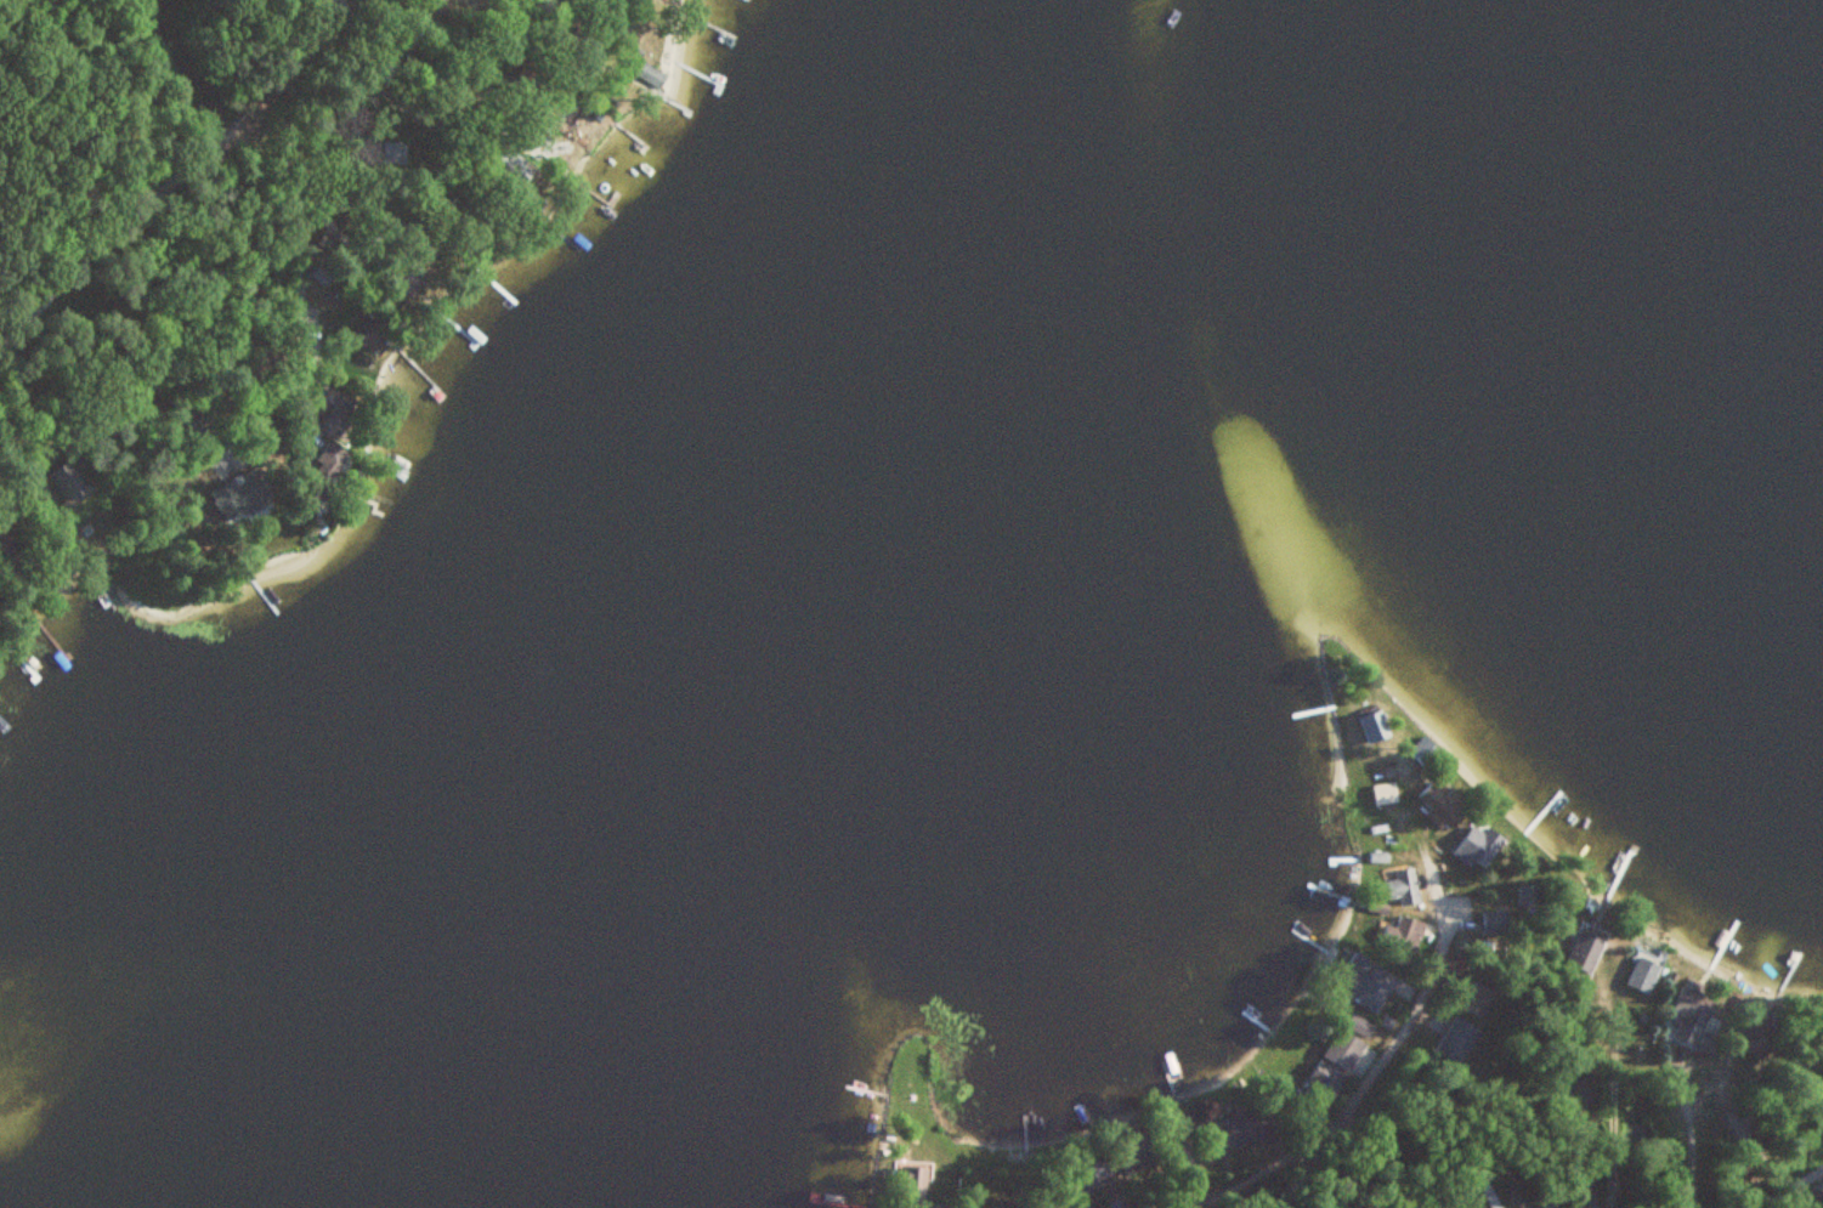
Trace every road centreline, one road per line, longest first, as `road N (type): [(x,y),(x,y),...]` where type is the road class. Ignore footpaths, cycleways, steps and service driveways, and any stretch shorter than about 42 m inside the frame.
road 1 (residential): [(0,348),(294,66),(337,0)]
road 2 (residential): [(1418,1207),(1346,1133),(1186,1207)]

